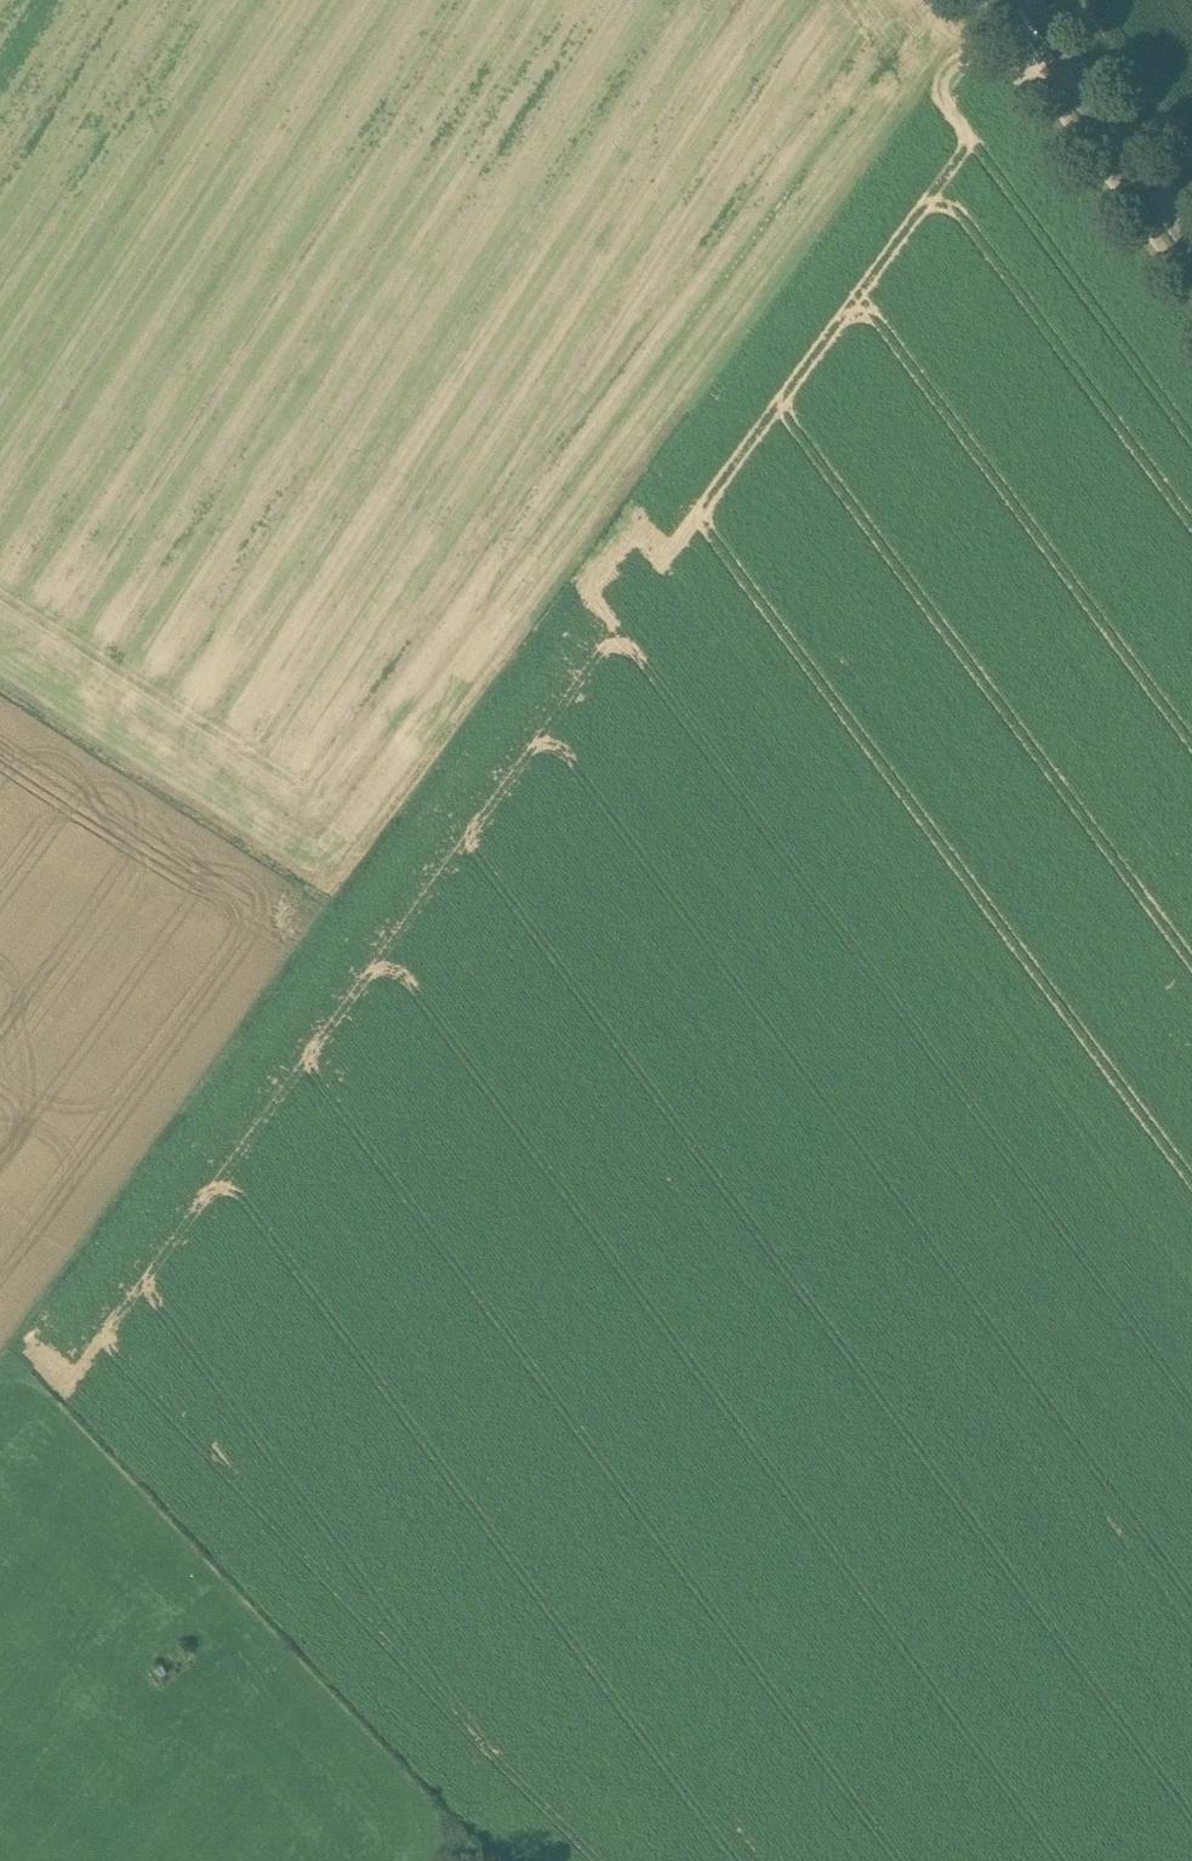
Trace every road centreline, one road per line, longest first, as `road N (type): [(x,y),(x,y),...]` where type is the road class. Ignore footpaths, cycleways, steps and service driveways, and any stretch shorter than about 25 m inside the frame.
road 1 (secondary): [(1191,234),(1019,0)]

